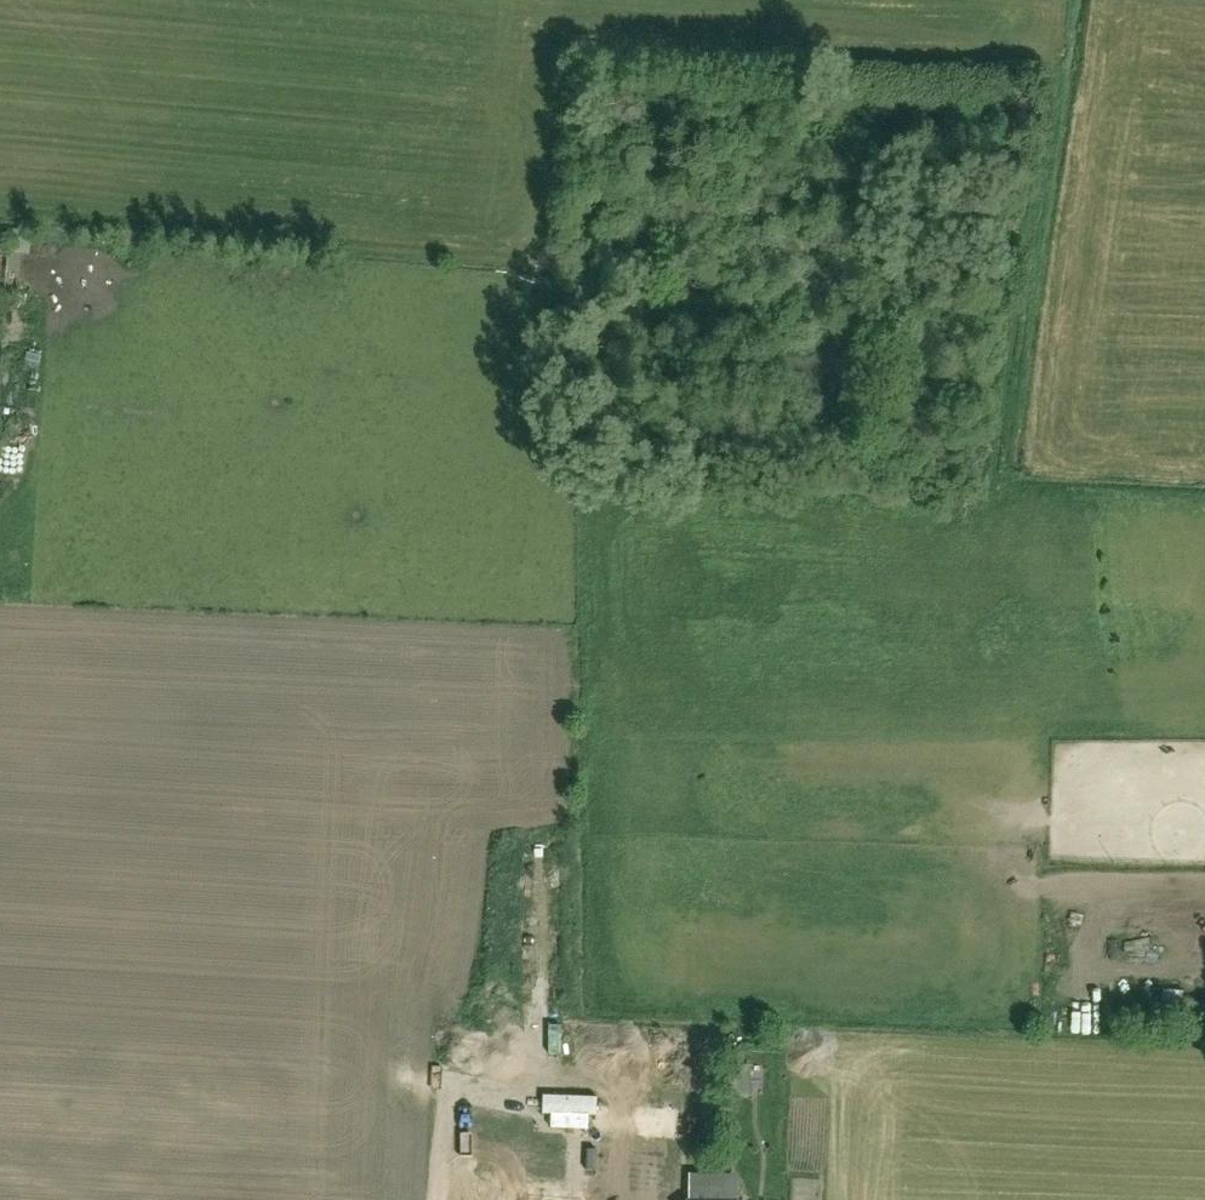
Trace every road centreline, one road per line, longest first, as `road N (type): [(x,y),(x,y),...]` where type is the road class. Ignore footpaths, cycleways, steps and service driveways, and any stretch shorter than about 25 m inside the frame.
road 1 (track): [(998,497),(1052,82)]

